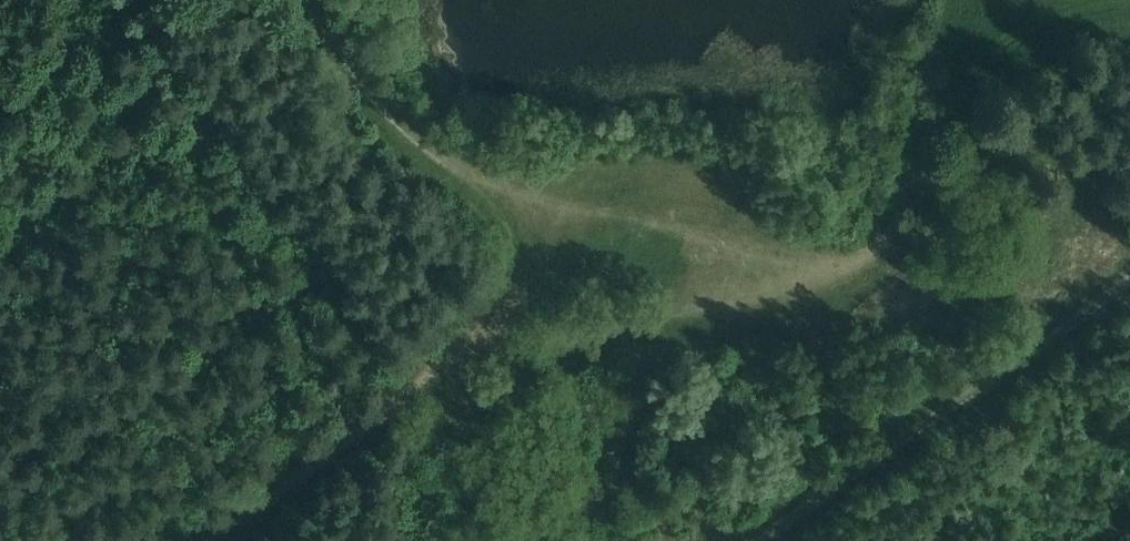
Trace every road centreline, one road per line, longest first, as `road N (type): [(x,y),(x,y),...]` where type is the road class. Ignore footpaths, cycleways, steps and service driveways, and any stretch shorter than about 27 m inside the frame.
road 1 (track): [(776,540),(1129,286)]
road 2 (track): [(503,318),(202,540)]

